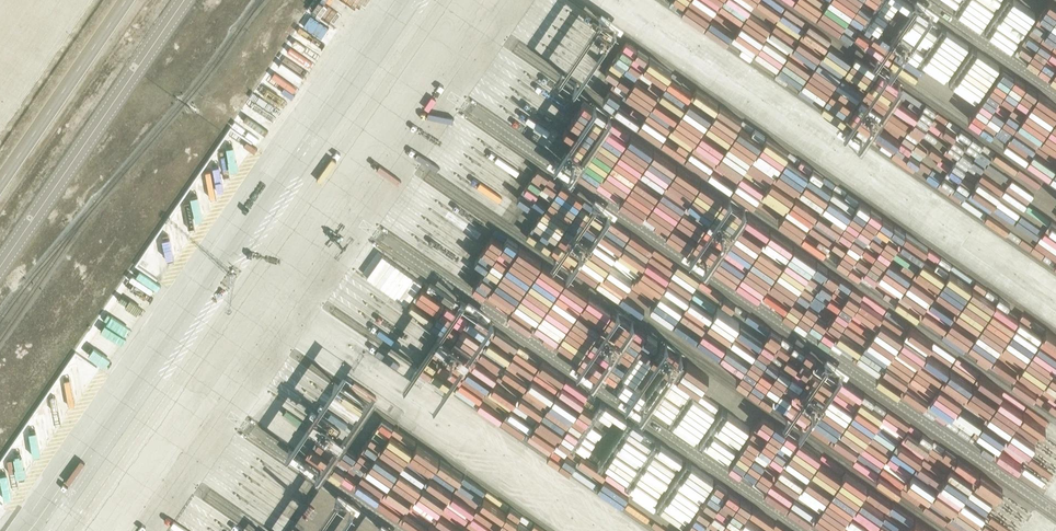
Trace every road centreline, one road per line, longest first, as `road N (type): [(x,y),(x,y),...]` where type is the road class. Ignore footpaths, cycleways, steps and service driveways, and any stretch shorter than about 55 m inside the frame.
road 1 (unclassified): [(126,0),(0,183)]

